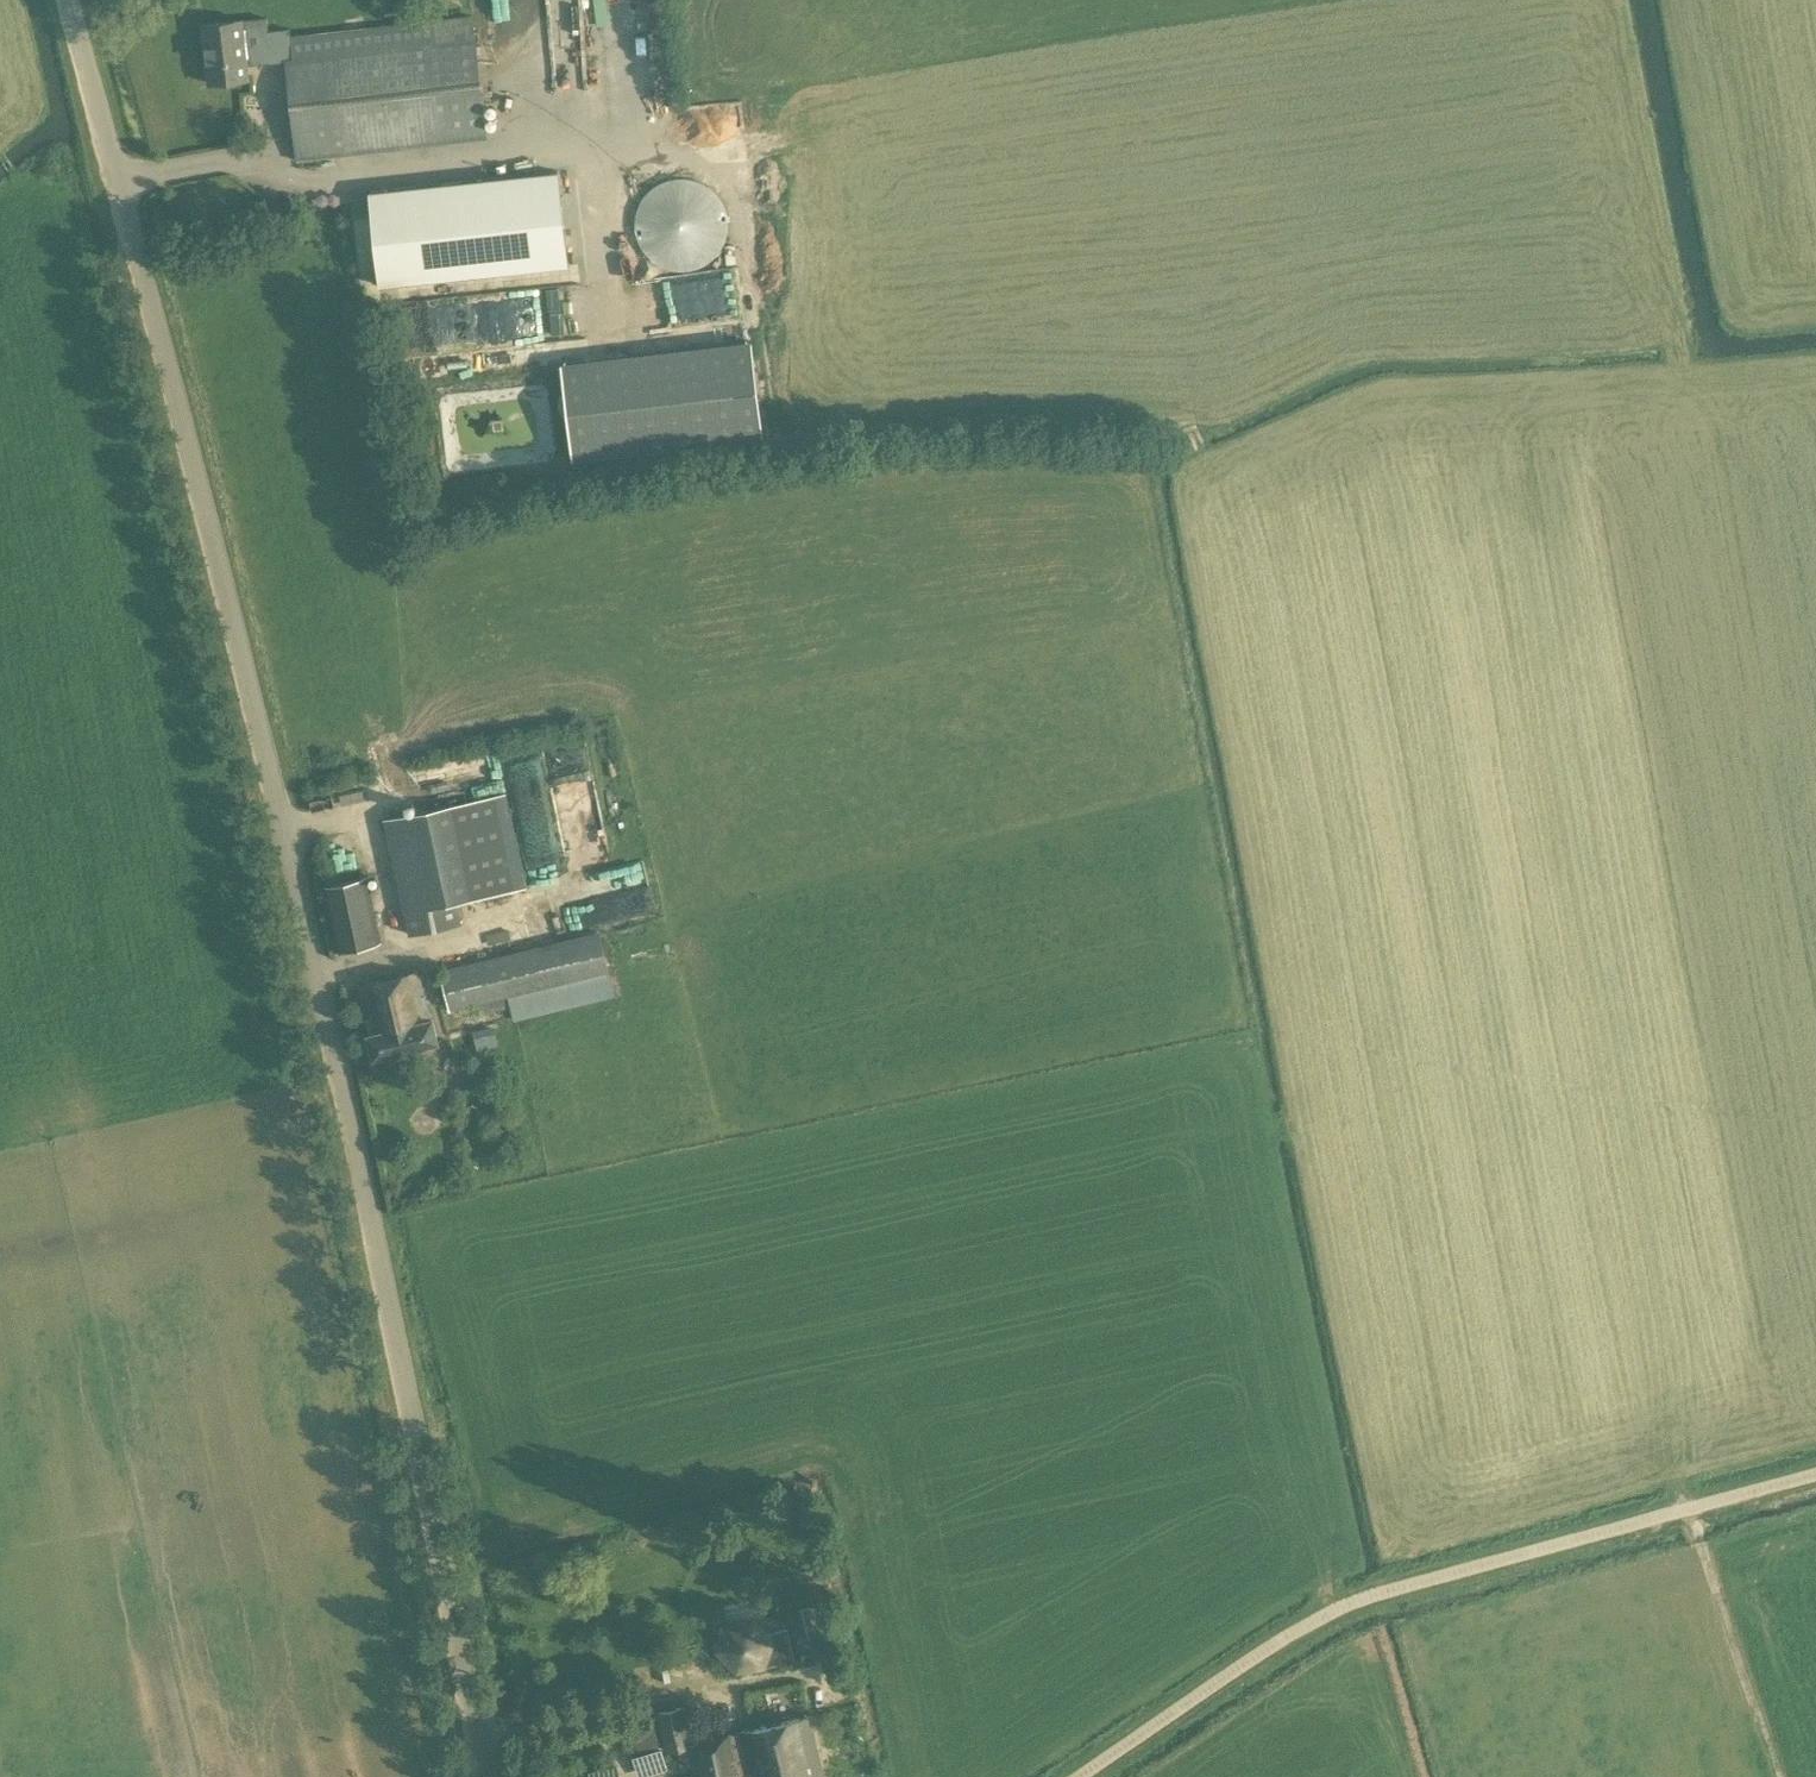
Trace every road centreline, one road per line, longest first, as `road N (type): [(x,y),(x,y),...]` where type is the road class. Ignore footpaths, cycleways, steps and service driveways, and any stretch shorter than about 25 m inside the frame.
road 1 (unclassified): [(492,1776),(415,1359),(120,127),(77,0)]
road 2 (unclassified): [(1075,1776),(1291,1632),(1344,1605),(1815,1475)]

